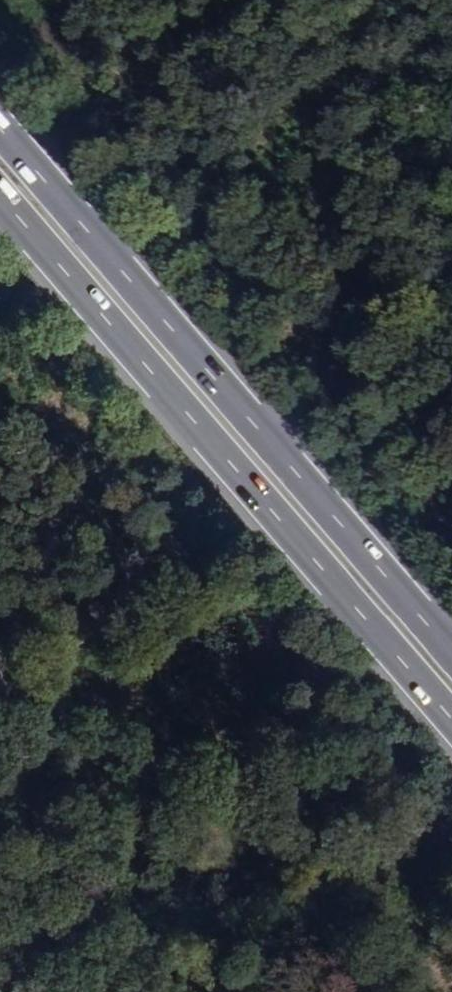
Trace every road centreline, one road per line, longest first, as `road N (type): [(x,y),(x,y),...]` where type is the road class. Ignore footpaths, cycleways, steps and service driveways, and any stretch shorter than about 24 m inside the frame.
road 1 (motorway): [(0,199),(451,723)]
road 2 (motorway): [(451,653),(0,130)]

